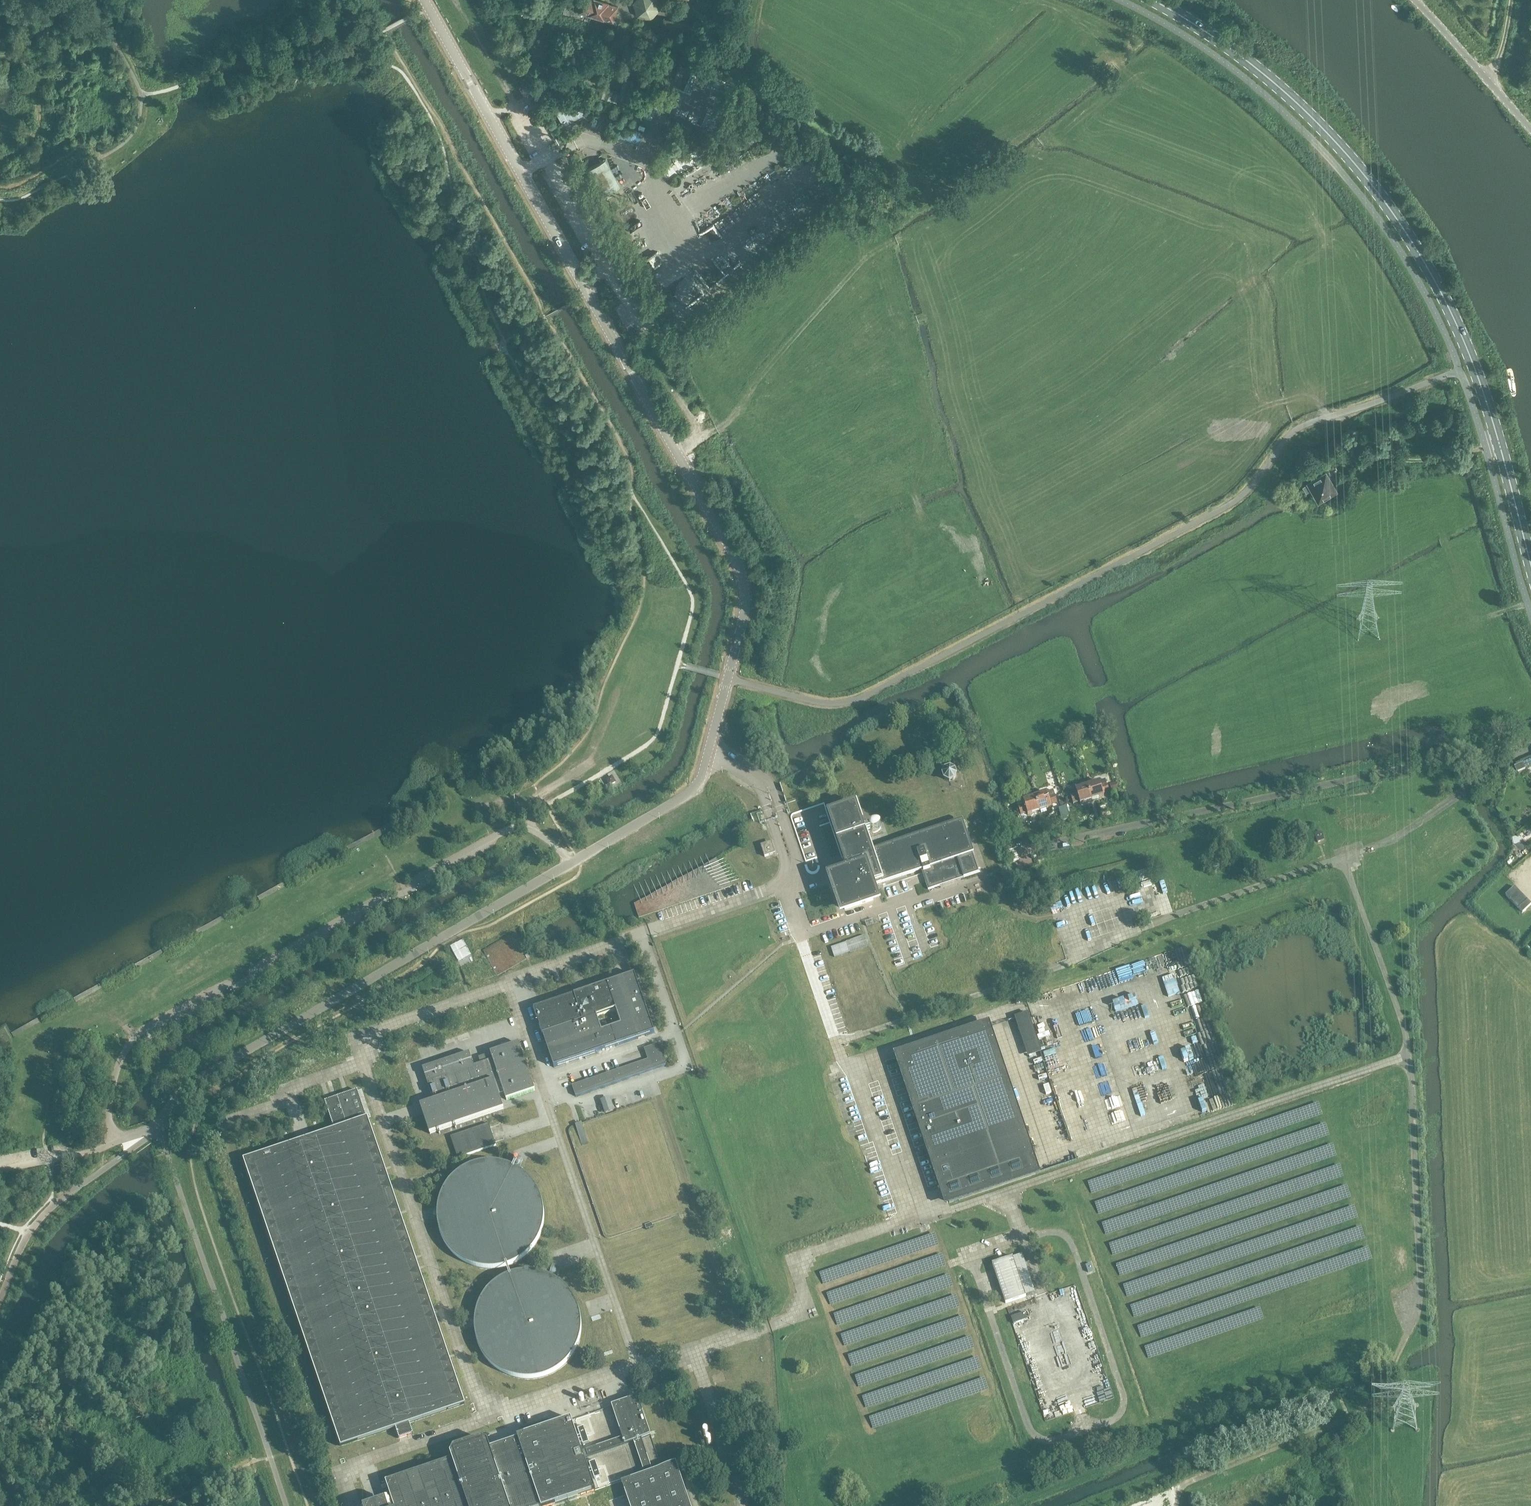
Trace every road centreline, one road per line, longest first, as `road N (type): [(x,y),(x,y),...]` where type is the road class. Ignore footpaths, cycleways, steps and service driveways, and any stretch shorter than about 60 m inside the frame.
road 1 (unclassified): [(159,1124),(191,1083),(692,791),(736,650),(747,601),(739,567),(423,0)]
road 2 (primary): [(1530,566),(1476,369),(1399,220),(1282,89),(1154,0)]
road 3 (unclassified): [(1016,854),(1530,741)]
road 4 (track): [(935,231),(893,240),(863,260),(748,400),(930,314)]
road 5 (track): [(1106,387),(1271,403),(1318,398),(1328,417)]
road 6 (unclassified): [(1530,128),(1414,0)]

